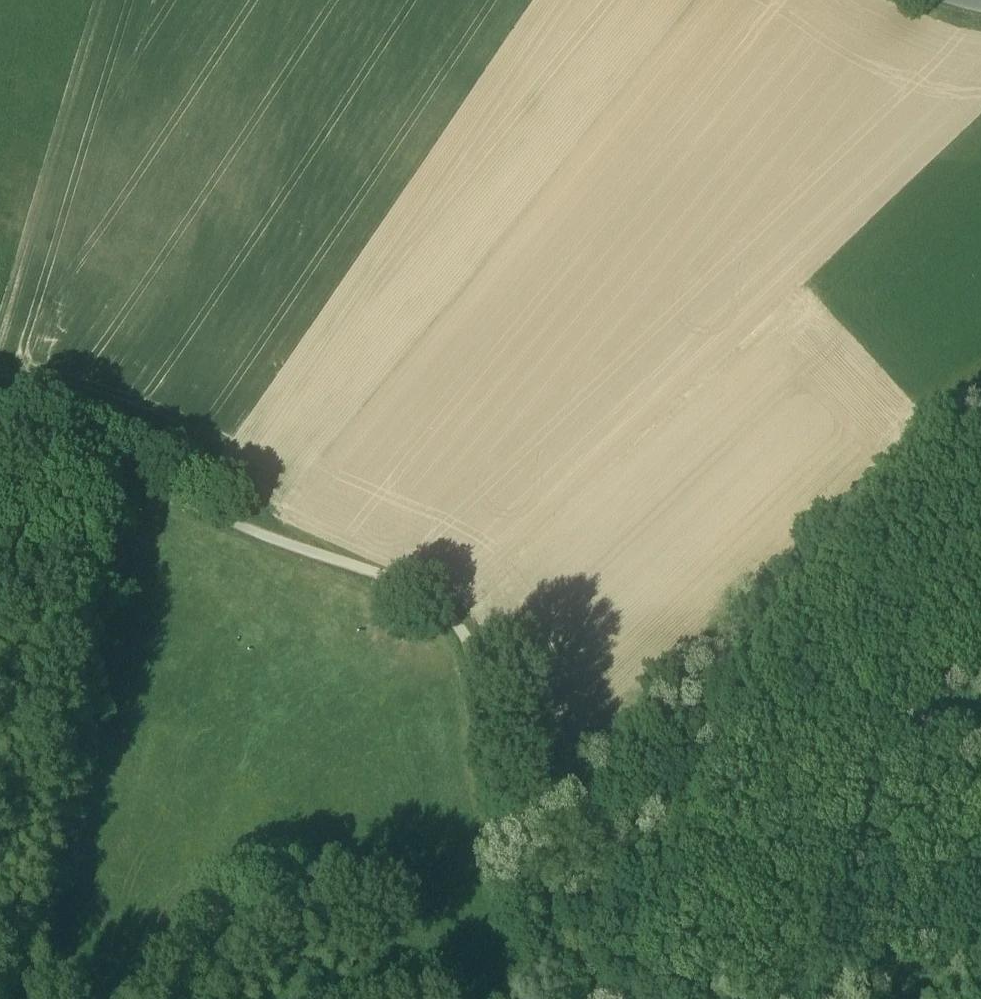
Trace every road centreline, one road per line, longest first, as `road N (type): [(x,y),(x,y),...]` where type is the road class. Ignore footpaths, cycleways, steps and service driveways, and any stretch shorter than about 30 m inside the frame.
road 1 (track): [(0,459),(108,469),(400,589),(474,635),(500,706),(540,918),(538,962)]
road 2 (unclassified): [(502,998),(538,962),(606,998)]

